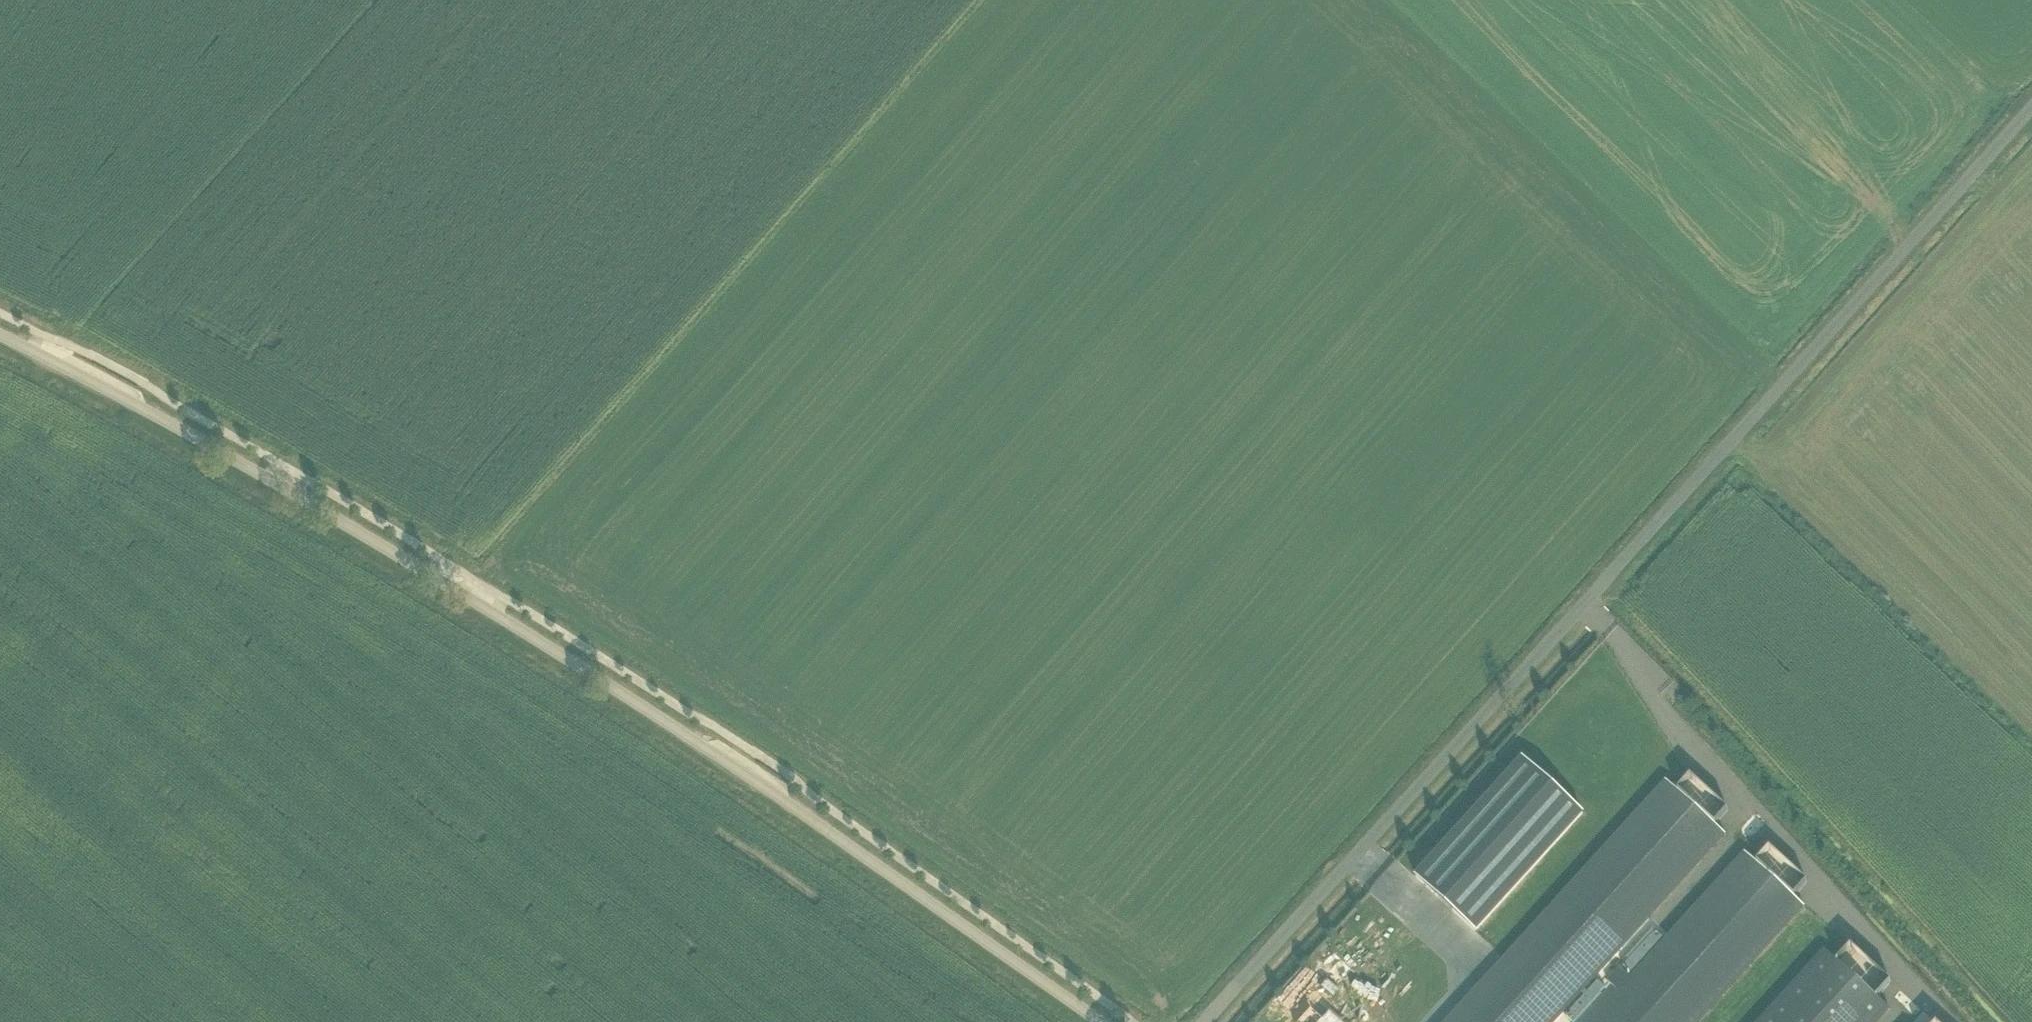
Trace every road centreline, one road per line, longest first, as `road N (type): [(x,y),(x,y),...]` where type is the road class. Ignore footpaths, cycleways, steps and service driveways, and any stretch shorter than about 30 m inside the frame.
road 1 (unclassified): [(1111,1021),(397,553),(0,332)]
road 2 (unclassified): [(2031,104),(1199,1021)]

